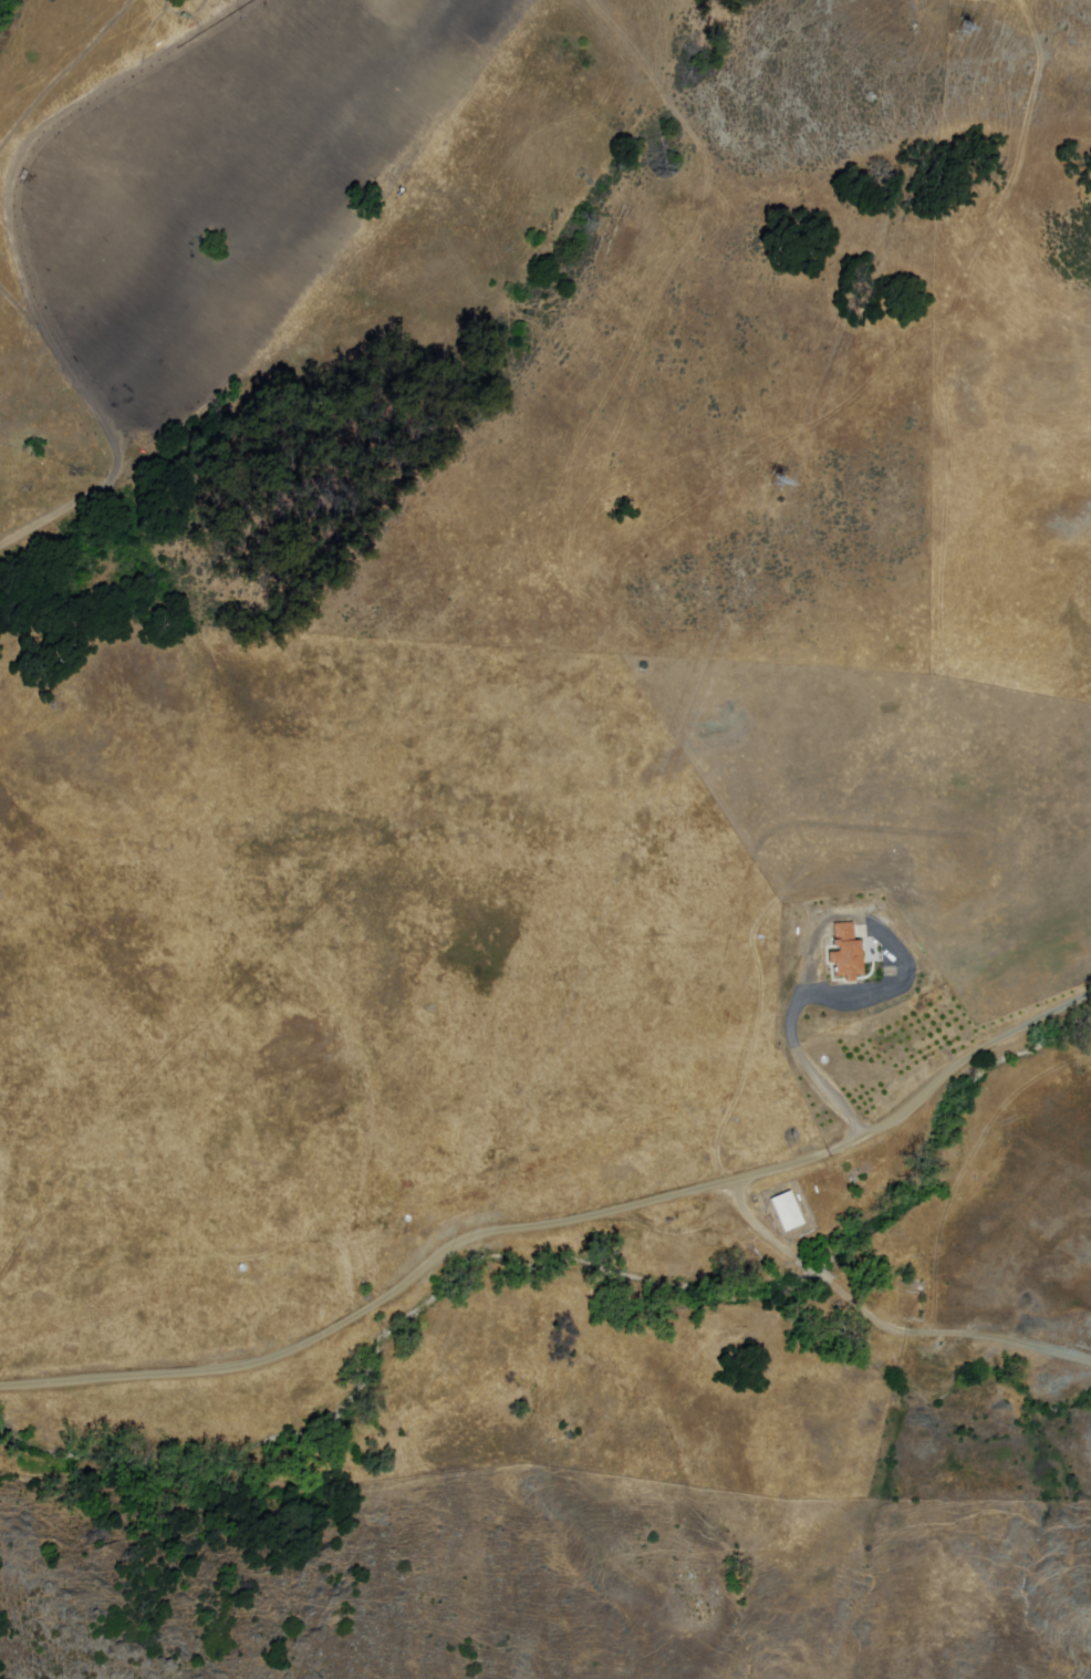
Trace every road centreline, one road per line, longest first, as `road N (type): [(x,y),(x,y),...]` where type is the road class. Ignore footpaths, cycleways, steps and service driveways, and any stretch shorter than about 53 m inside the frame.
road 1 (track): [(1090,1359),(946,1327),(896,1327),(704,1190),(460,1247),(416,1284),(273,1362),(0,1389)]

